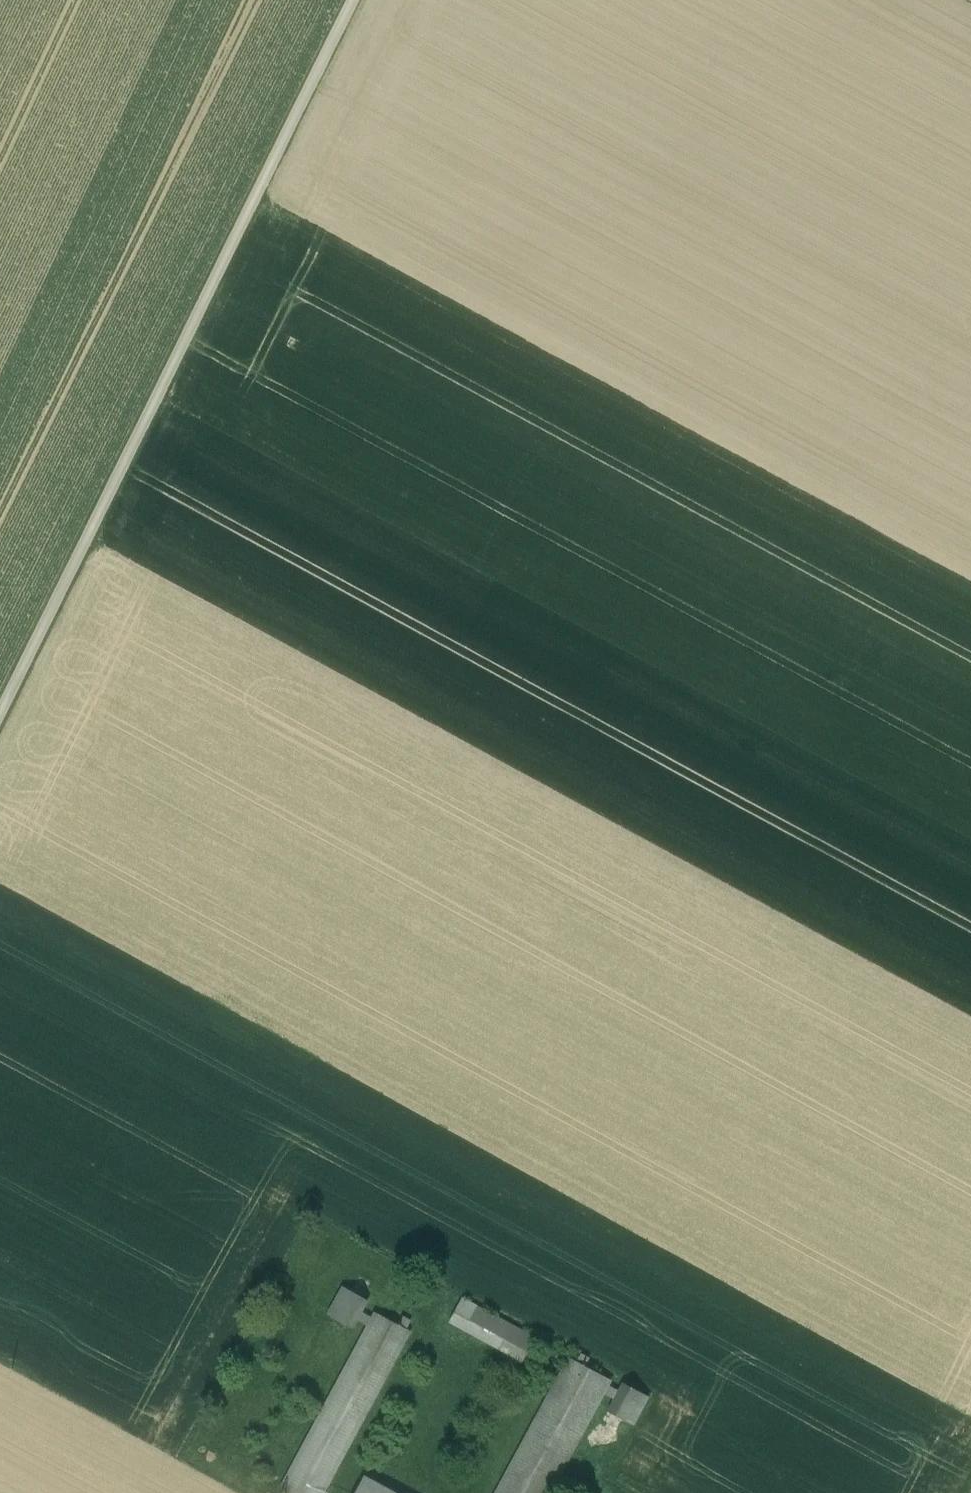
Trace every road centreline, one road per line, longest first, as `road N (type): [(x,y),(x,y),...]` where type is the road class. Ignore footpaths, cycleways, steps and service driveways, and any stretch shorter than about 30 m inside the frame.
road 1 (track): [(0,712),(352,0)]

